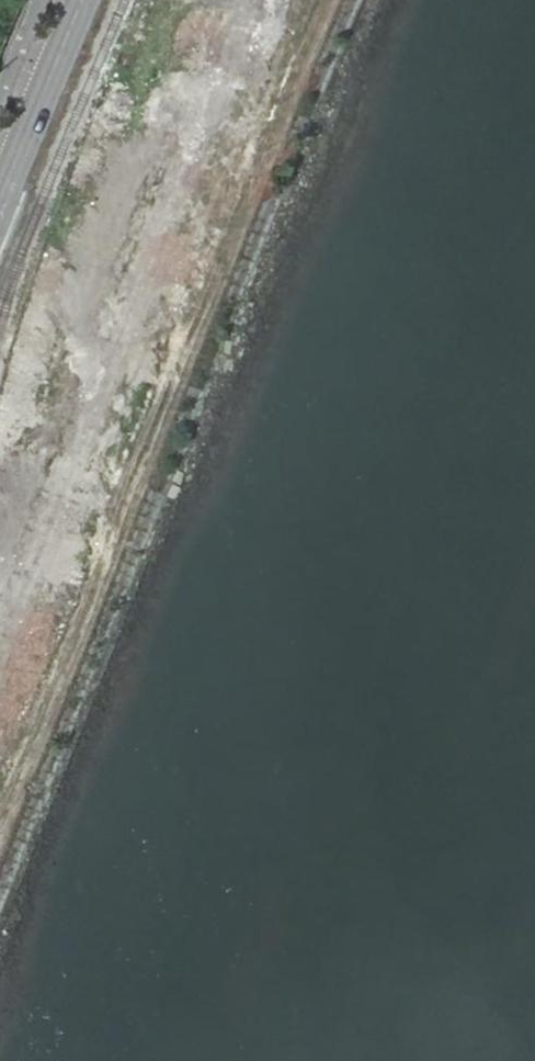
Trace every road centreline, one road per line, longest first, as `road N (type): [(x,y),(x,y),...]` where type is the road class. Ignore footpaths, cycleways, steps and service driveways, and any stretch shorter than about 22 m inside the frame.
road 1 (secondary): [(85,0),(0,205)]

